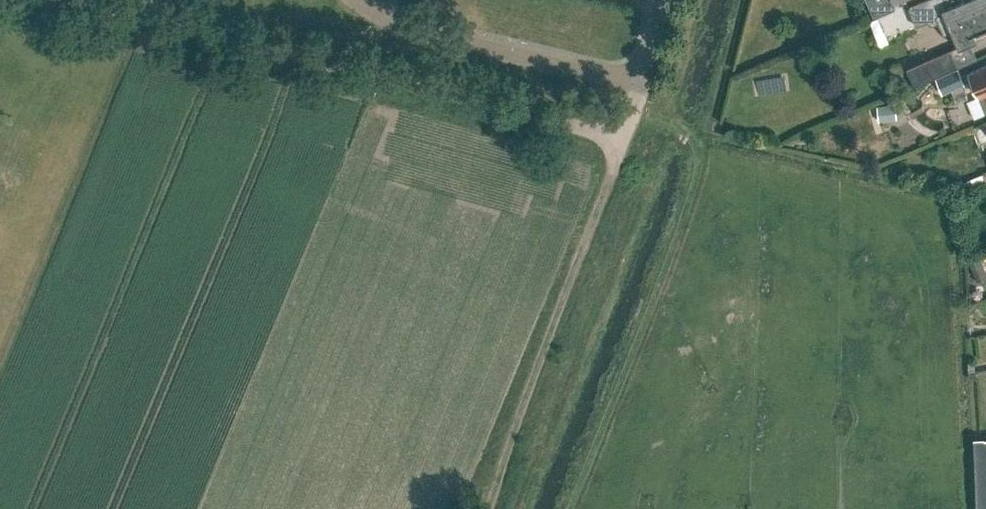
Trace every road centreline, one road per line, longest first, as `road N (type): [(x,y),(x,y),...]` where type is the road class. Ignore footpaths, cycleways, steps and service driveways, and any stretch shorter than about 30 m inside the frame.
road 1 (unclassified): [(623,137),(139,17)]
road 2 (track): [(623,137),(484,508)]
road 3 (residential): [(639,83),(439,36),(378,15),(360,0)]

